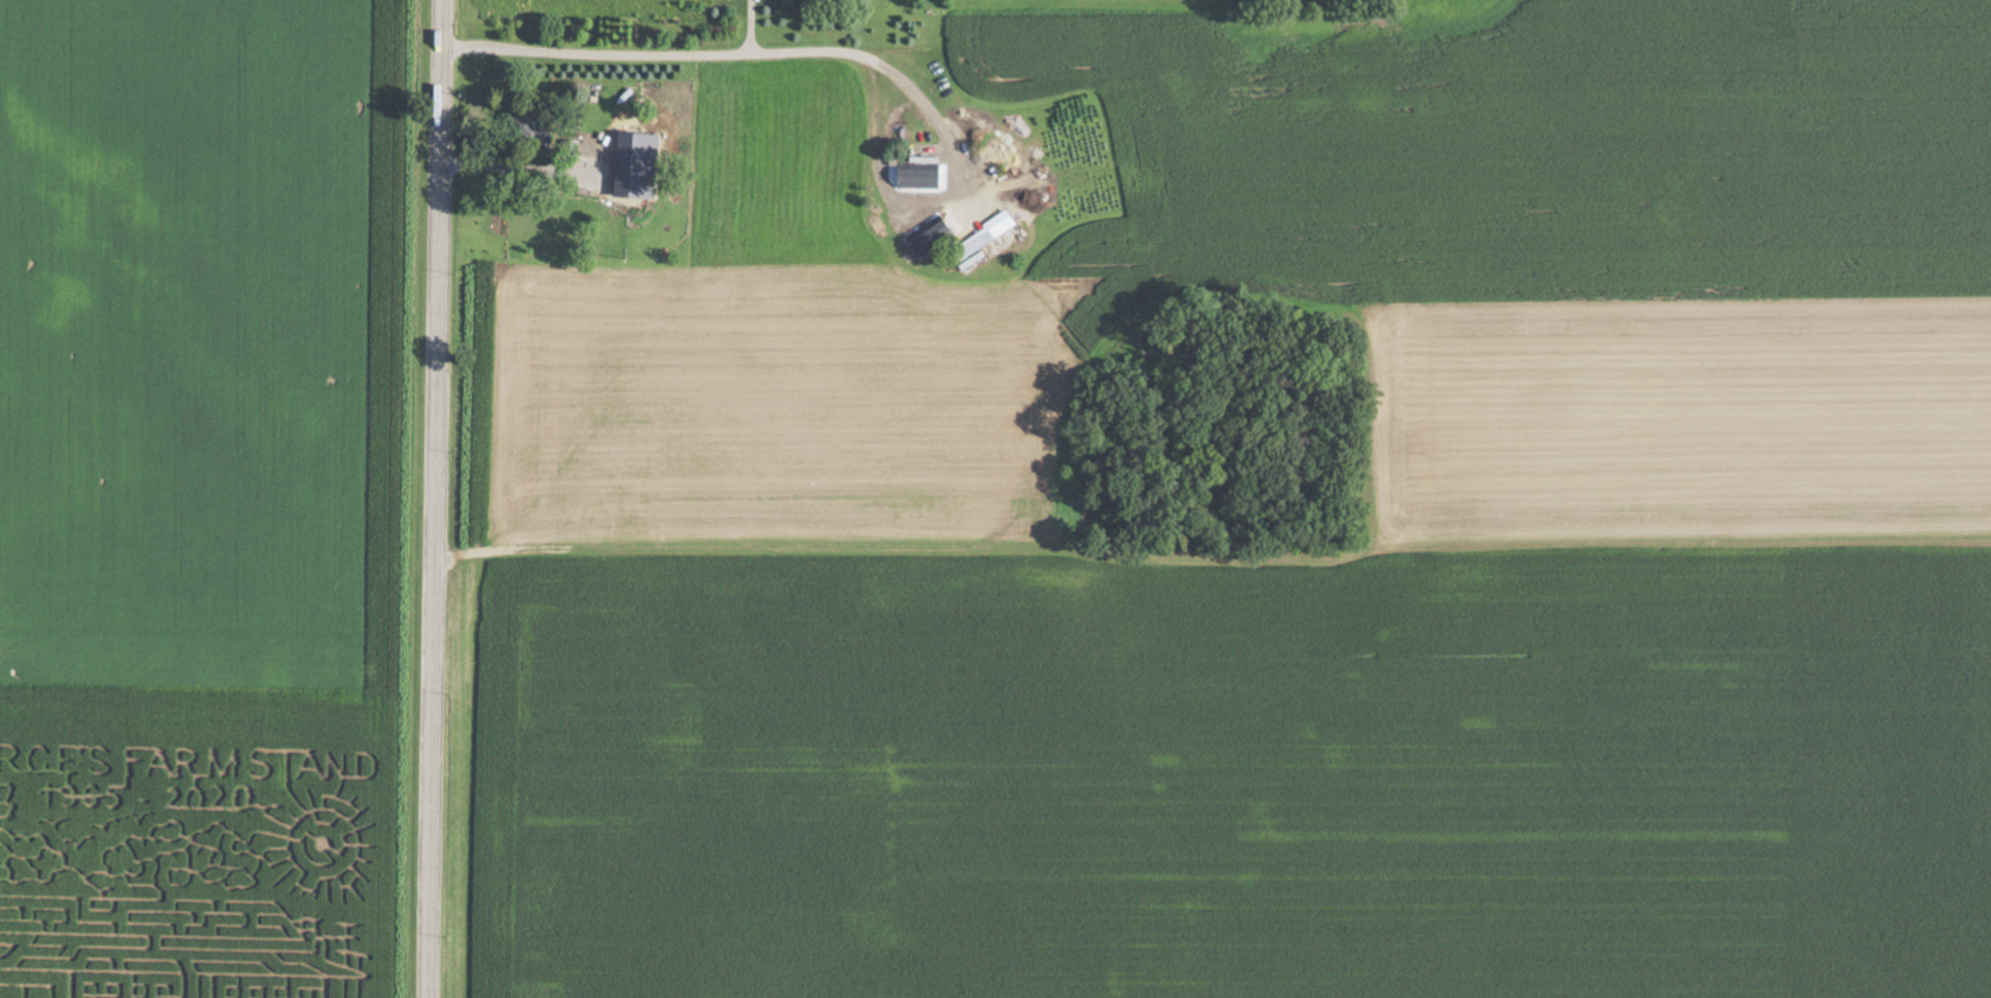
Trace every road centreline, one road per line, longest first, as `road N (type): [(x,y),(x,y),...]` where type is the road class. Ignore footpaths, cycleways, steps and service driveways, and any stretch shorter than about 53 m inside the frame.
road 1 (secondary): [(426,997),(440,0)]

